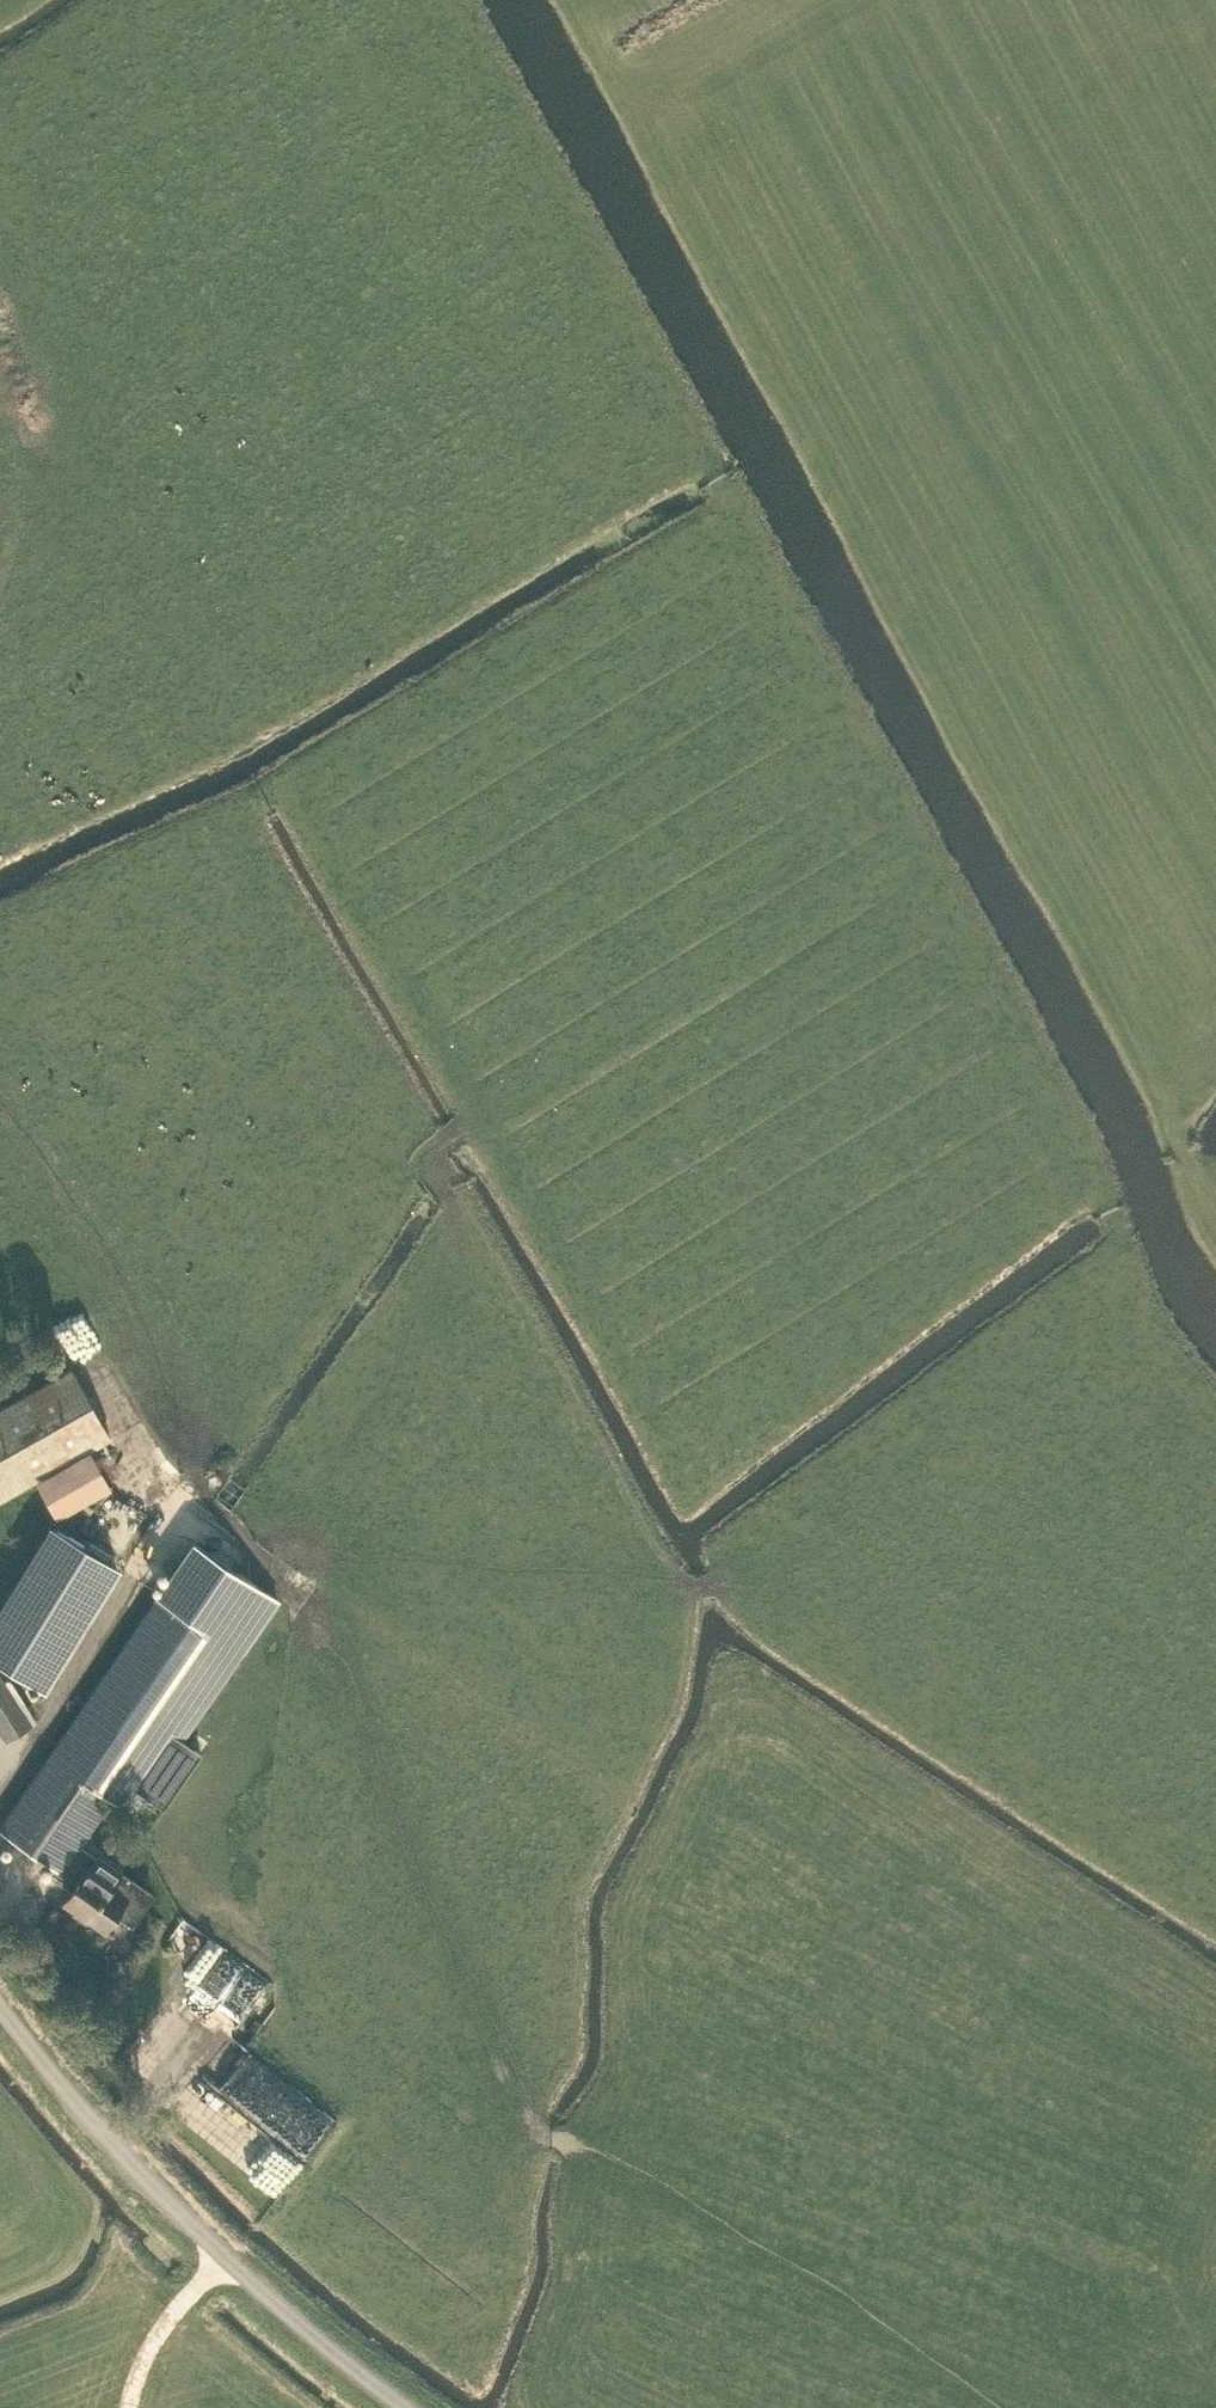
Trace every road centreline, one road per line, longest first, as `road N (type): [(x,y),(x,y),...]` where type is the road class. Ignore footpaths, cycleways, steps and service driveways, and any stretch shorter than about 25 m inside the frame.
road 1 (unclassified): [(407,2407),(305,2328),(153,2186),(0,2005)]
road 2 (track): [(153,2186),(86,2313),(63,2407)]

